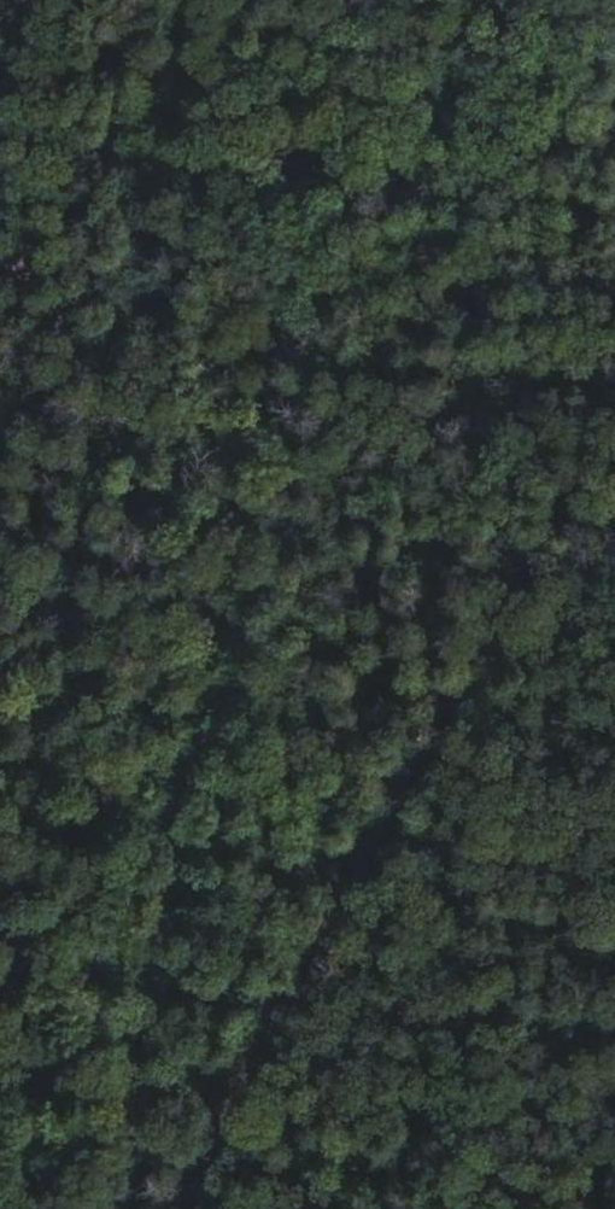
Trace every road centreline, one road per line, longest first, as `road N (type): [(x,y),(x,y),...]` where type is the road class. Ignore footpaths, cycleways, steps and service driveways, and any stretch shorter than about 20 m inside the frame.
road 1 (track): [(115,1208),(353,0)]
road 2 (track): [(173,1208),(614,498)]
road 3 (track): [(0,118),(321,173),(614,210)]

